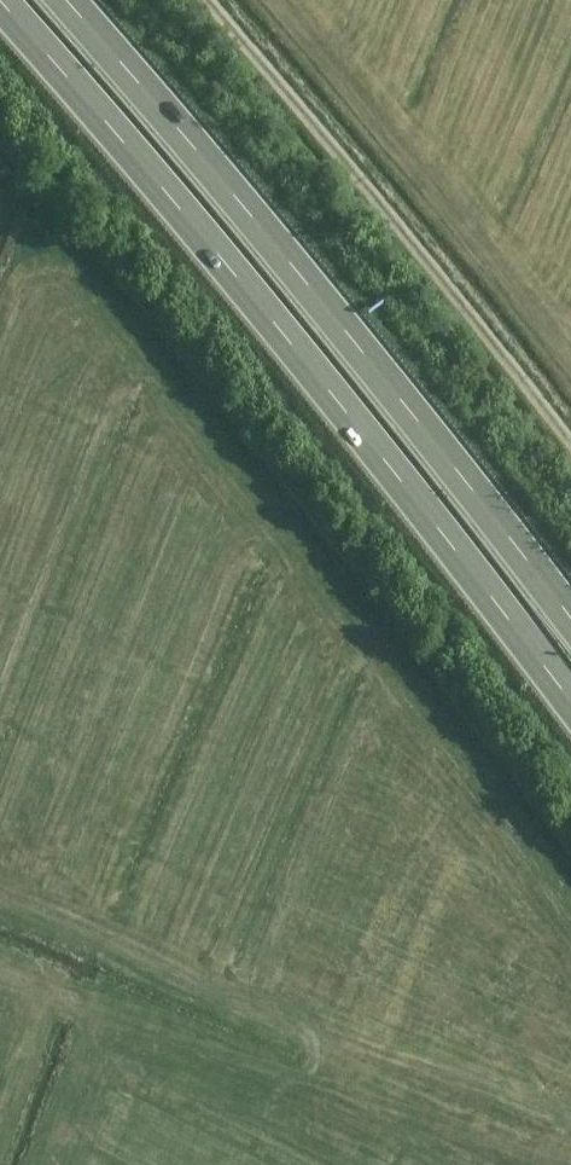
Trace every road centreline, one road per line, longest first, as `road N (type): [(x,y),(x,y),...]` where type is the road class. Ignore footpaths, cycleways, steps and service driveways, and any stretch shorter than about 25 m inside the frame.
road 1 (motorway): [(0,5),(318,382),(570,708)]
road 2 (motorway): [(570,625),(356,348),(58,0)]
road 3 (track): [(570,448),(209,0)]

